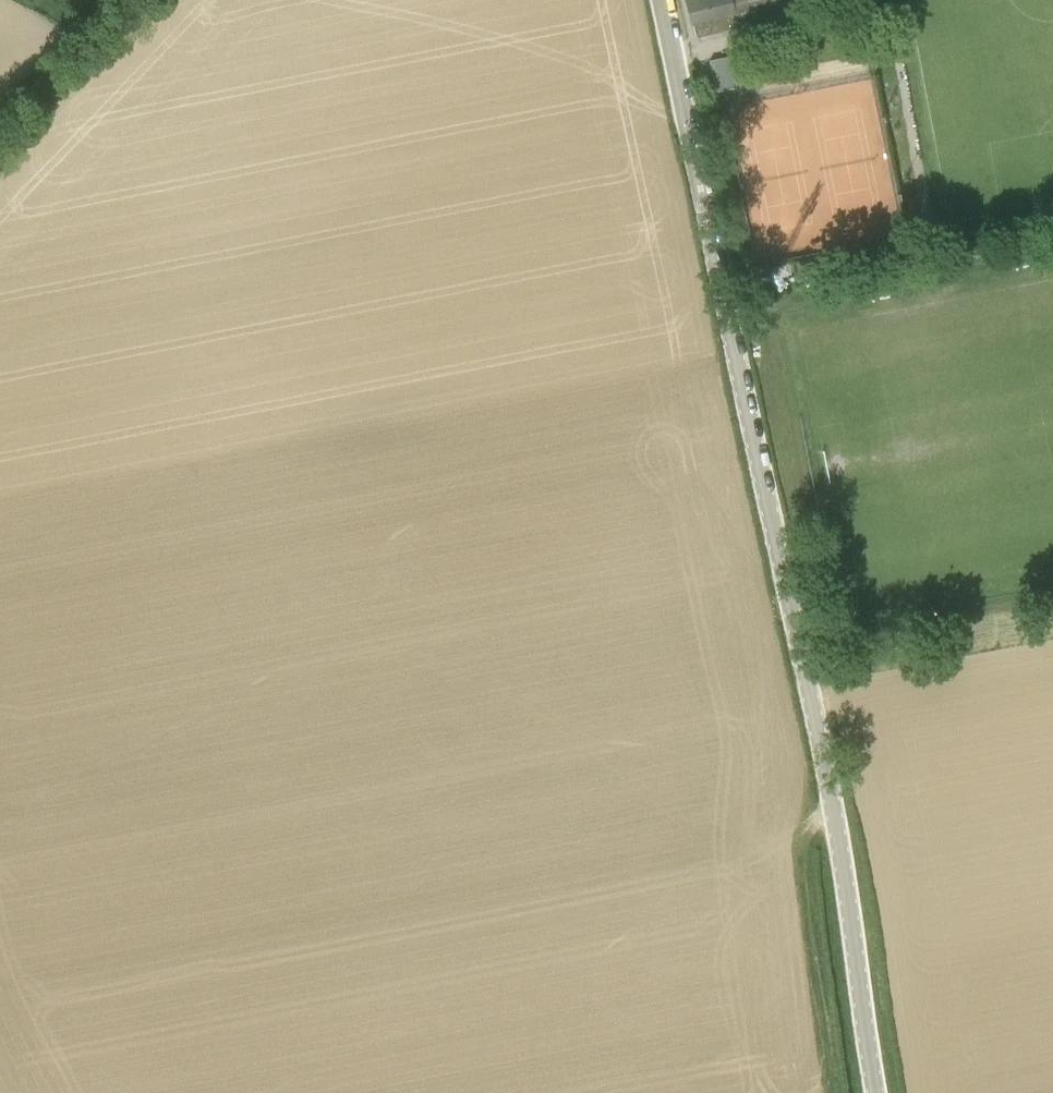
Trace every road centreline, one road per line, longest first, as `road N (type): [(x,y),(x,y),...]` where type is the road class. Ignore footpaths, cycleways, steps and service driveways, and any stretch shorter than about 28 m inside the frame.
road 1 (unclassified): [(875,1092),(834,806),(663,0)]
road 2 (track): [(0,121),(124,0)]

